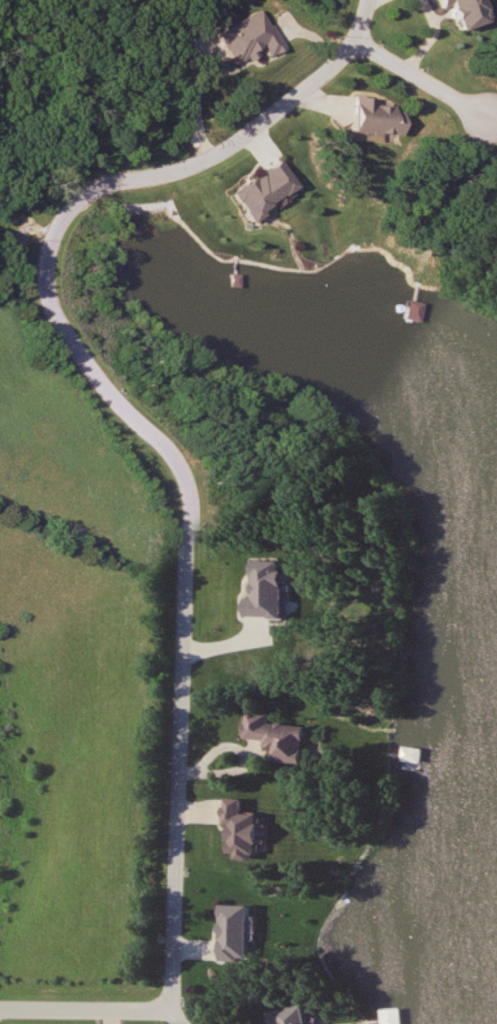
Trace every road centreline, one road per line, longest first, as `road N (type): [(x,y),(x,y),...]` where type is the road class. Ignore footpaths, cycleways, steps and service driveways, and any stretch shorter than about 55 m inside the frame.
road 1 (residential): [(368,0),(337,65),(249,135),(208,157),(108,182),(79,198),(45,255),(44,286),(73,349),(167,453),(185,508),(174,999),(154,1012),(0,1011)]
road 2 (residential): [(483,120),(353,39)]

